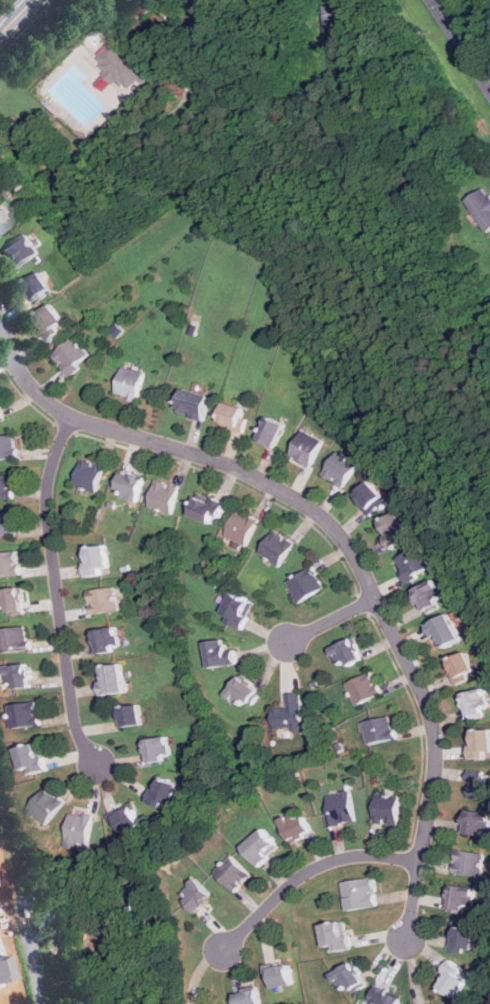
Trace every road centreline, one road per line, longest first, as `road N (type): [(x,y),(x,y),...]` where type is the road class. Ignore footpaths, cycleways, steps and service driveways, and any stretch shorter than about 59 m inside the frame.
road 1 (residential): [(0,321),(21,373),(54,405),(229,465),(310,506),(344,540),(414,673),(437,746),(408,941)]
road 2 (residential): [(72,415),(53,458),(46,515),(75,719),(100,765)]
road 3 (residential): [(420,860),(379,855),(323,864),(225,951)]

